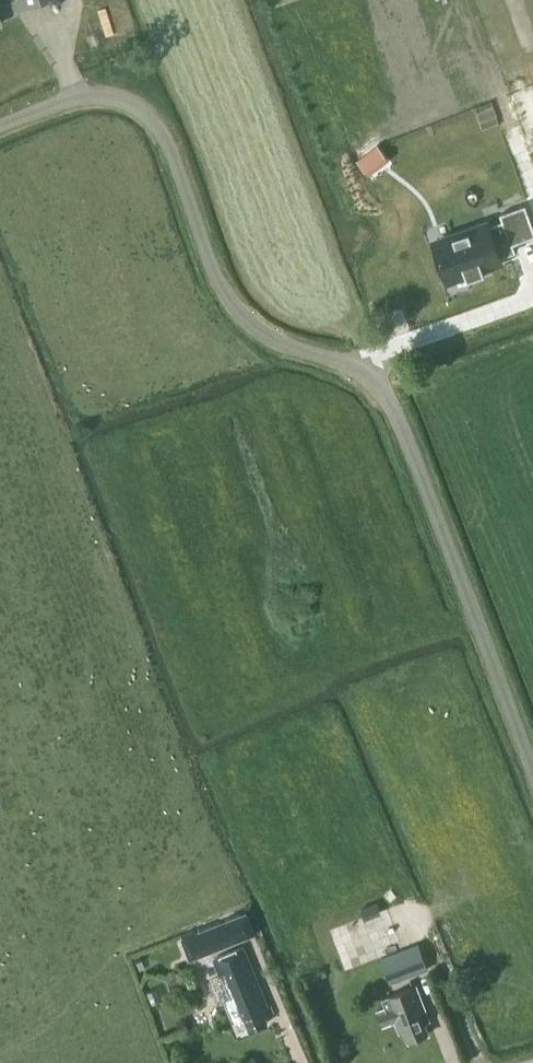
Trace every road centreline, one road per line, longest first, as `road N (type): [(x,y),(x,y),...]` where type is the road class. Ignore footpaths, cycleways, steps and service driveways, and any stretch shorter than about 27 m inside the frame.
road 1 (unclassified): [(532,761),(401,421),(375,385),(282,346),(244,317),(214,275),(155,121),(114,100),(66,104),(0,130)]

